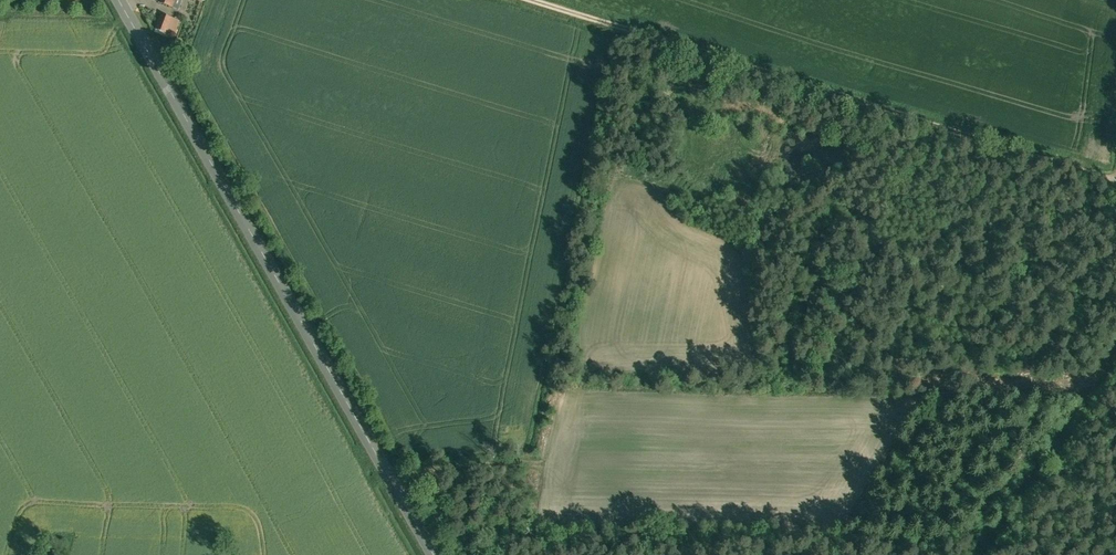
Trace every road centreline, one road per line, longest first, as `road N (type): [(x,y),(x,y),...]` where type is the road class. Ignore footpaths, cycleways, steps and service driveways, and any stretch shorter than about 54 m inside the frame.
road 1 (unclassified): [(118,0),(432,554)]
road 2 (track): [(529,0),(1115,178)]

